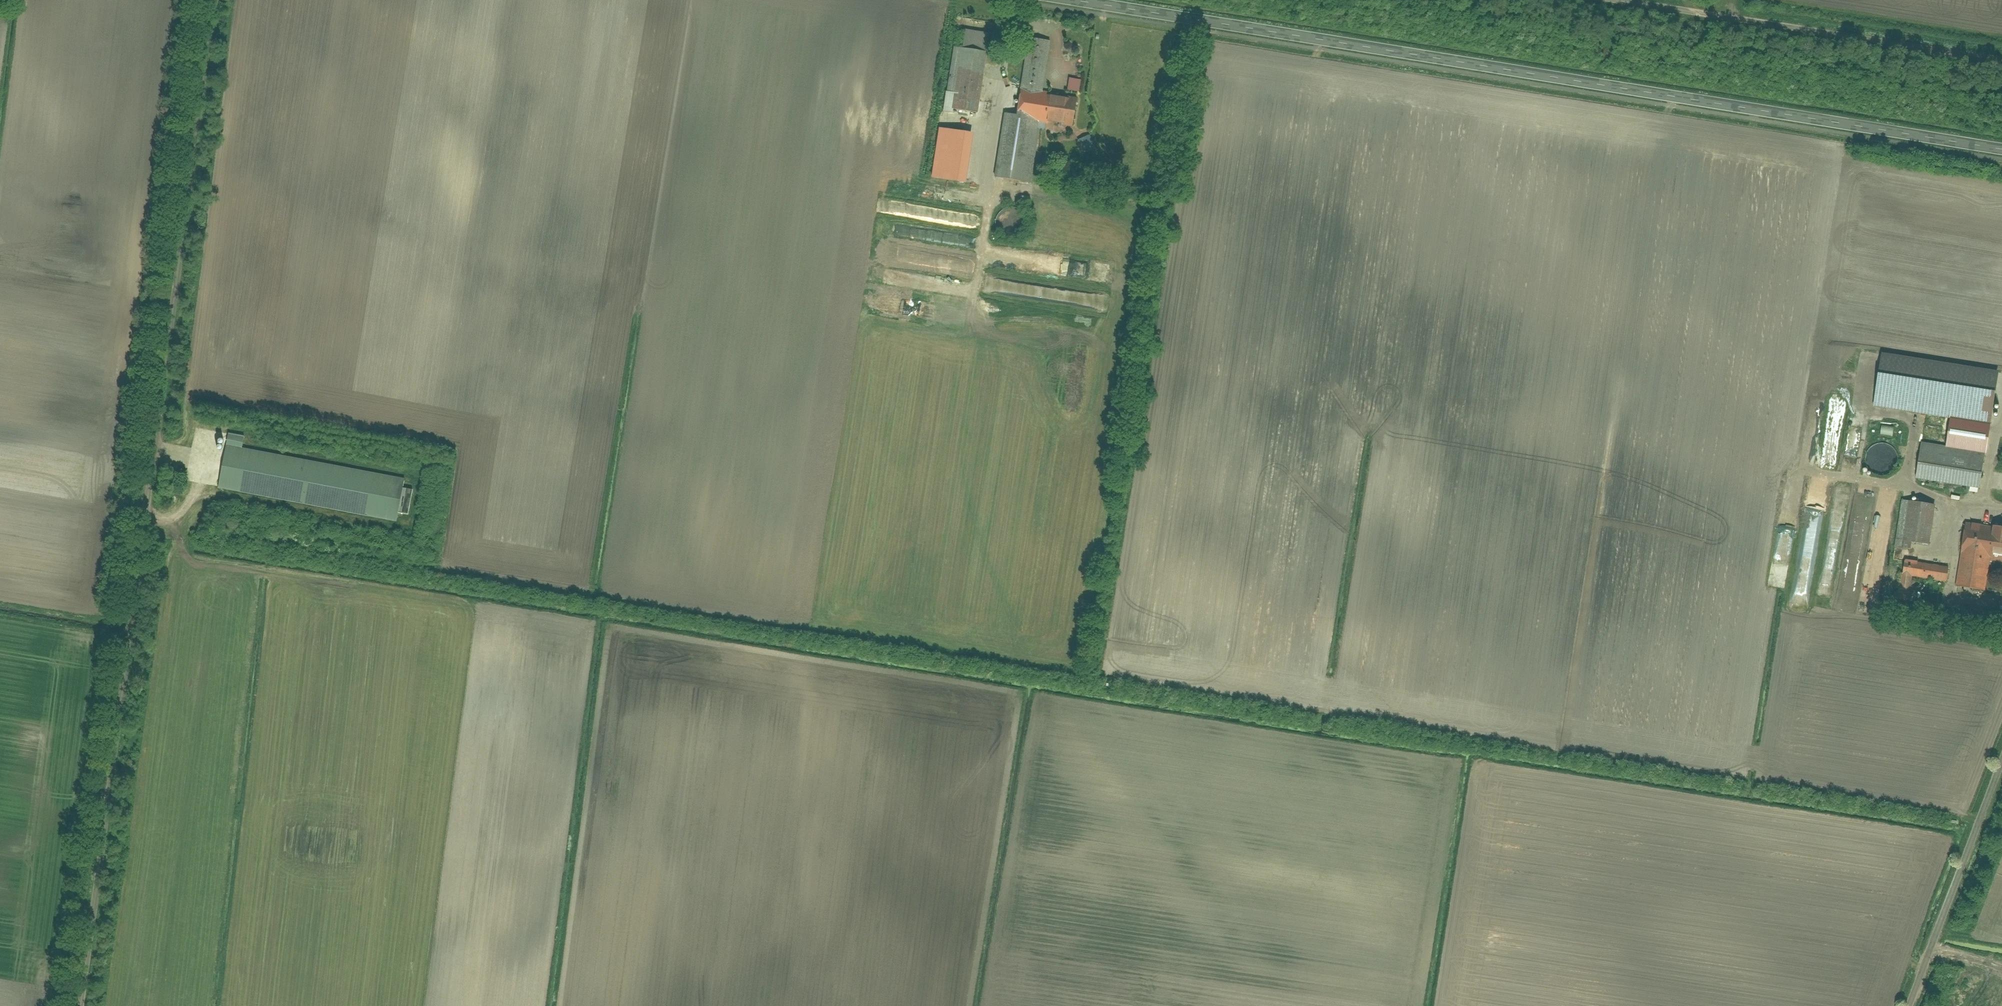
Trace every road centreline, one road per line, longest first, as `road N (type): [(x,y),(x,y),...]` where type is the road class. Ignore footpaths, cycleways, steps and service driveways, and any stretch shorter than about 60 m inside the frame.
road 1 (unclassified): [(79,1005),(213,0)]
road 2 (tertiary): [(1093,0),(2001,147)]
road 3 (unclassified): [(2001,60),(1629,0)]
road 4 (unclassified): [(2001,764),(1910,1005)]

